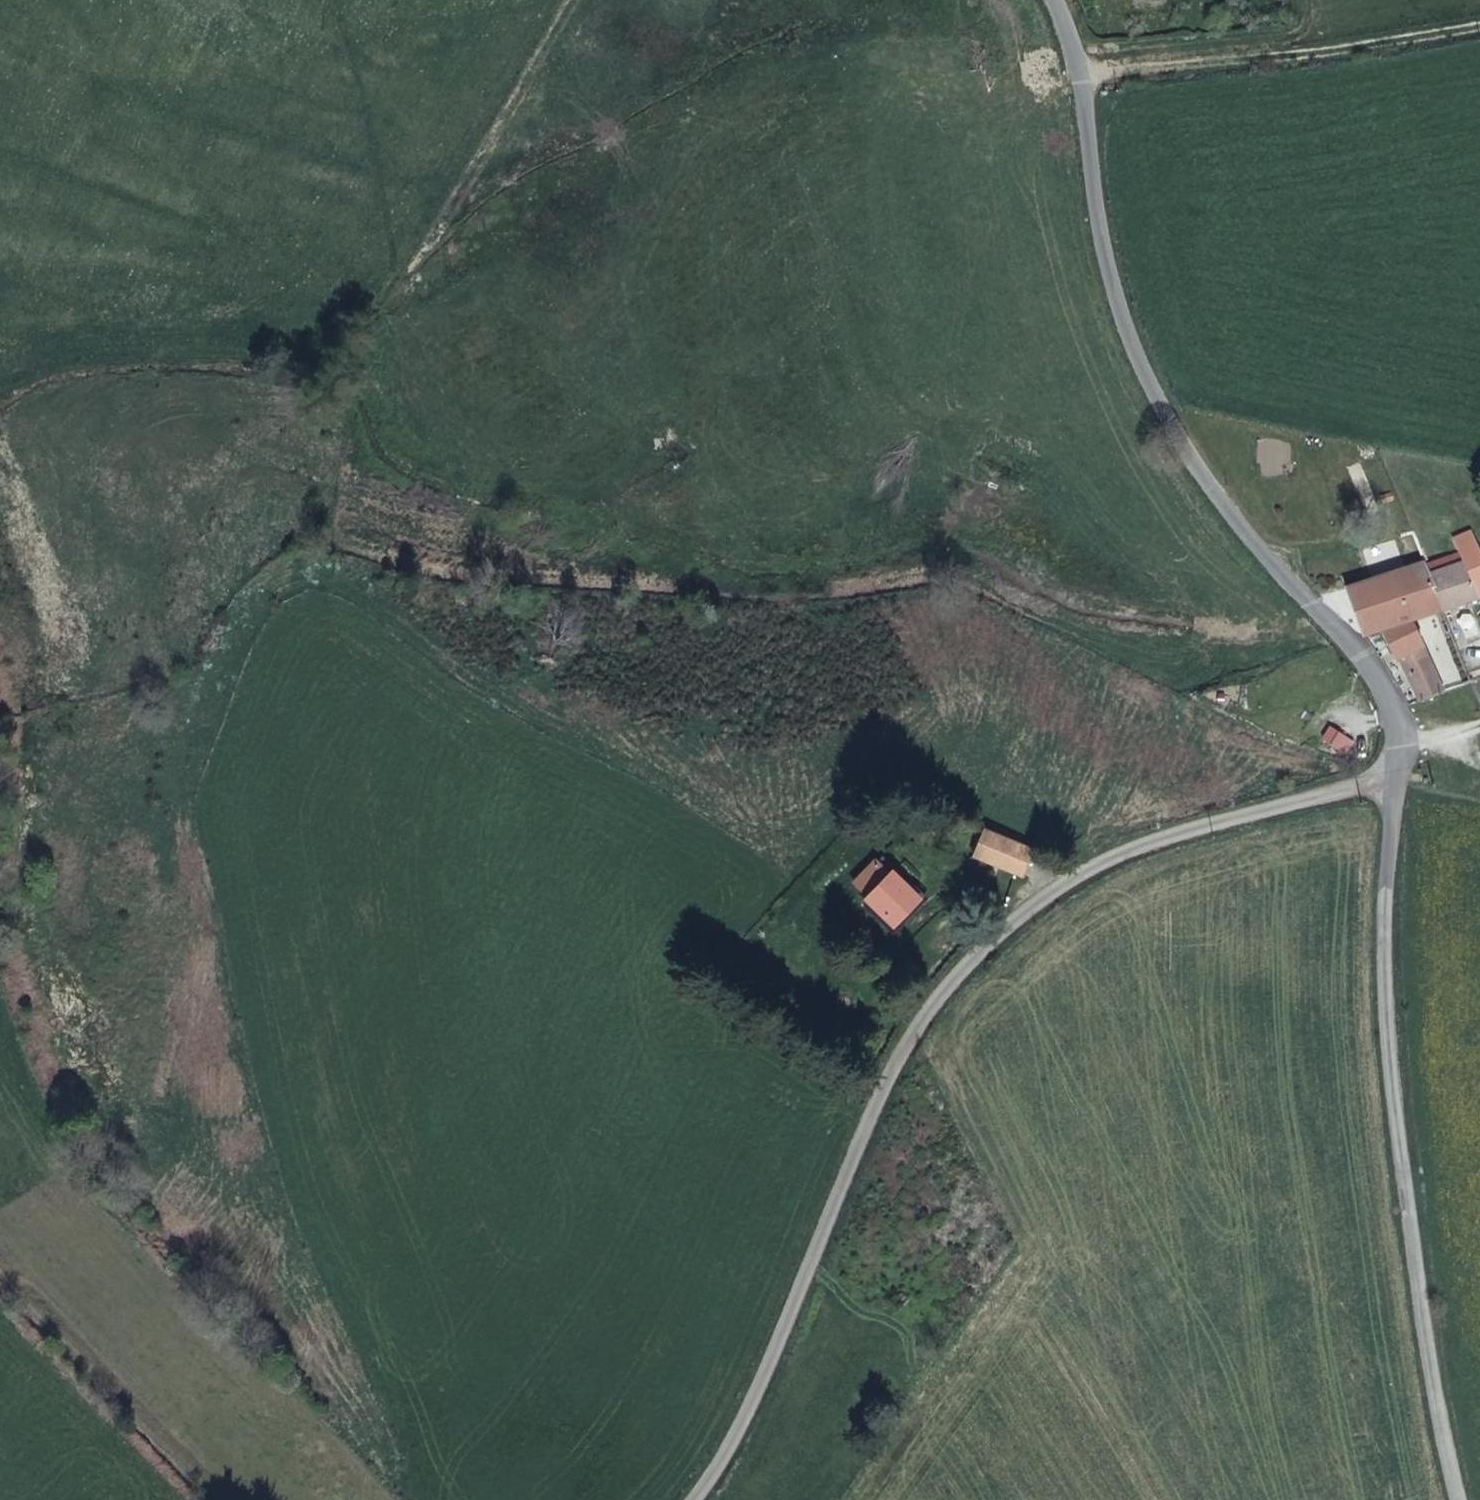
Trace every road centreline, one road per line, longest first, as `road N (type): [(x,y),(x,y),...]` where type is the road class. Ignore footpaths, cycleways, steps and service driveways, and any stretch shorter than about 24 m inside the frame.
road 1 (unclassified): [(1405,759),(1294,806),(1066,881),(952,977),(846,1182),(717,1479),(698,1499)]
road 2 (unclassified): [(1405,759),(1402,709),(1358,646),(1220,494),(1159,396),(1109,270),(1072,15),(1062,0)]
road 3 (unclassified): [(1464,1499),(1444,1431),(1402,1124),(1395,902),(1405,759)]

